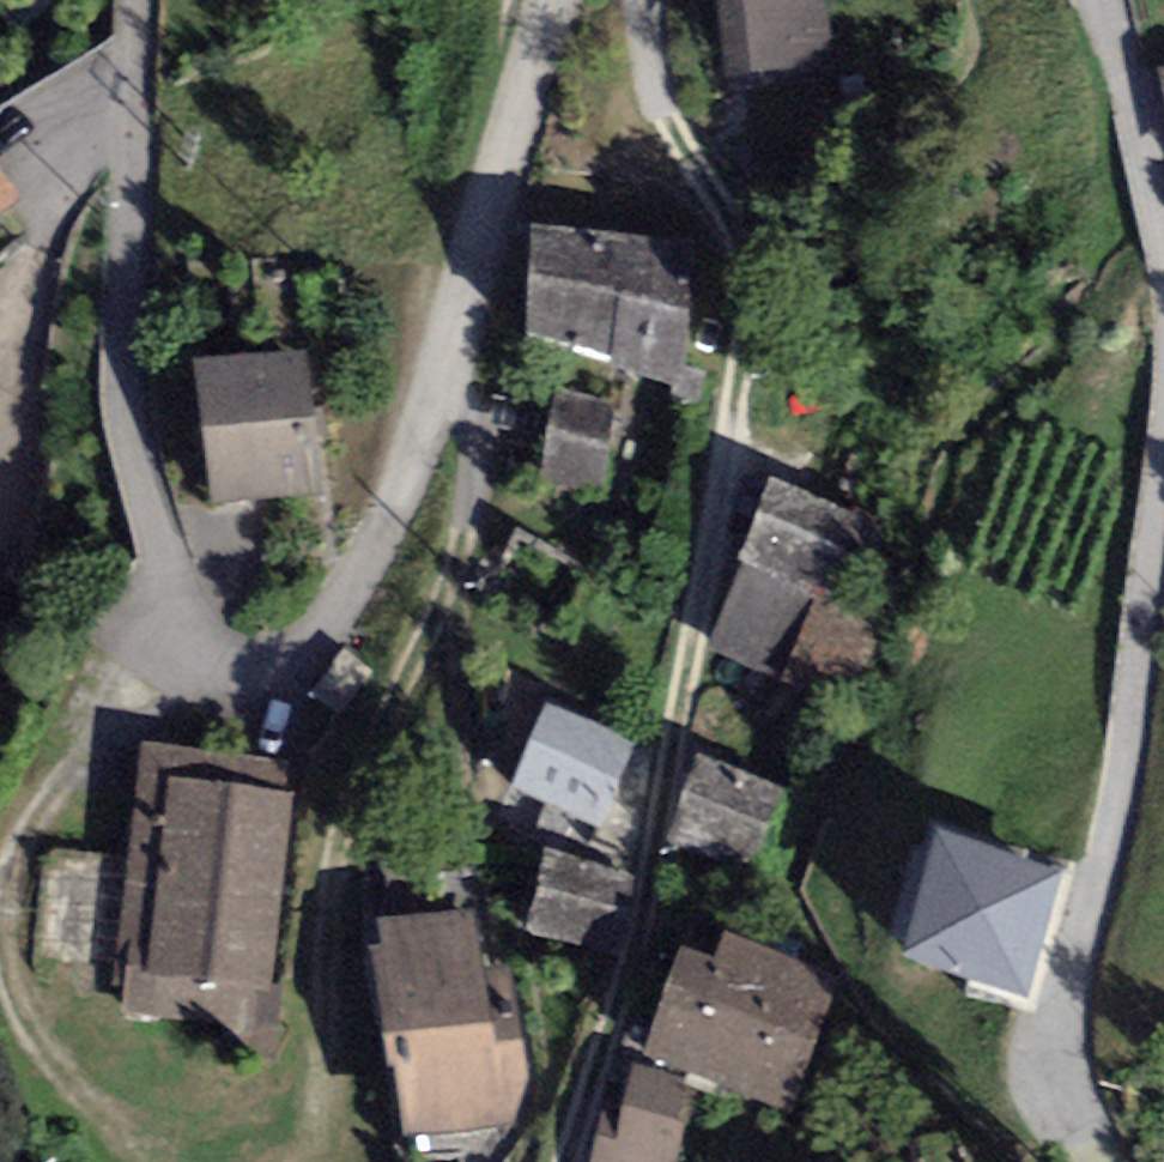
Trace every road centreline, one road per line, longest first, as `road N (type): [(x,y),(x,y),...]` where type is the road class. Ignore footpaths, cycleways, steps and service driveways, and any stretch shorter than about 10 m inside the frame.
road 1 (residential): [(554,0),(426,408),(352,586),(291,663),(253,675),(210,660),(177,614),(137,447),(126,330),(140,124),(137,0)]
road 2 (residential): [(1163,491),(1125,775),(1063,1023),(1060,1075),(1085,1161)]
road 3 (residential): [(1113,0),(1163,241)]

